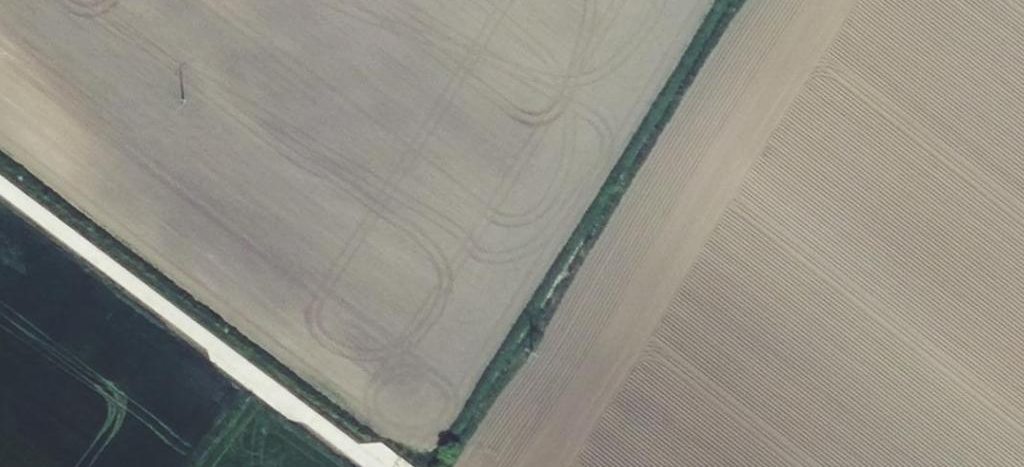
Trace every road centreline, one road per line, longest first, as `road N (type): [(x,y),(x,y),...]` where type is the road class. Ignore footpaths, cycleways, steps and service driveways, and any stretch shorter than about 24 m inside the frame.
road 1 (track): [(375,466),(0,184)]

